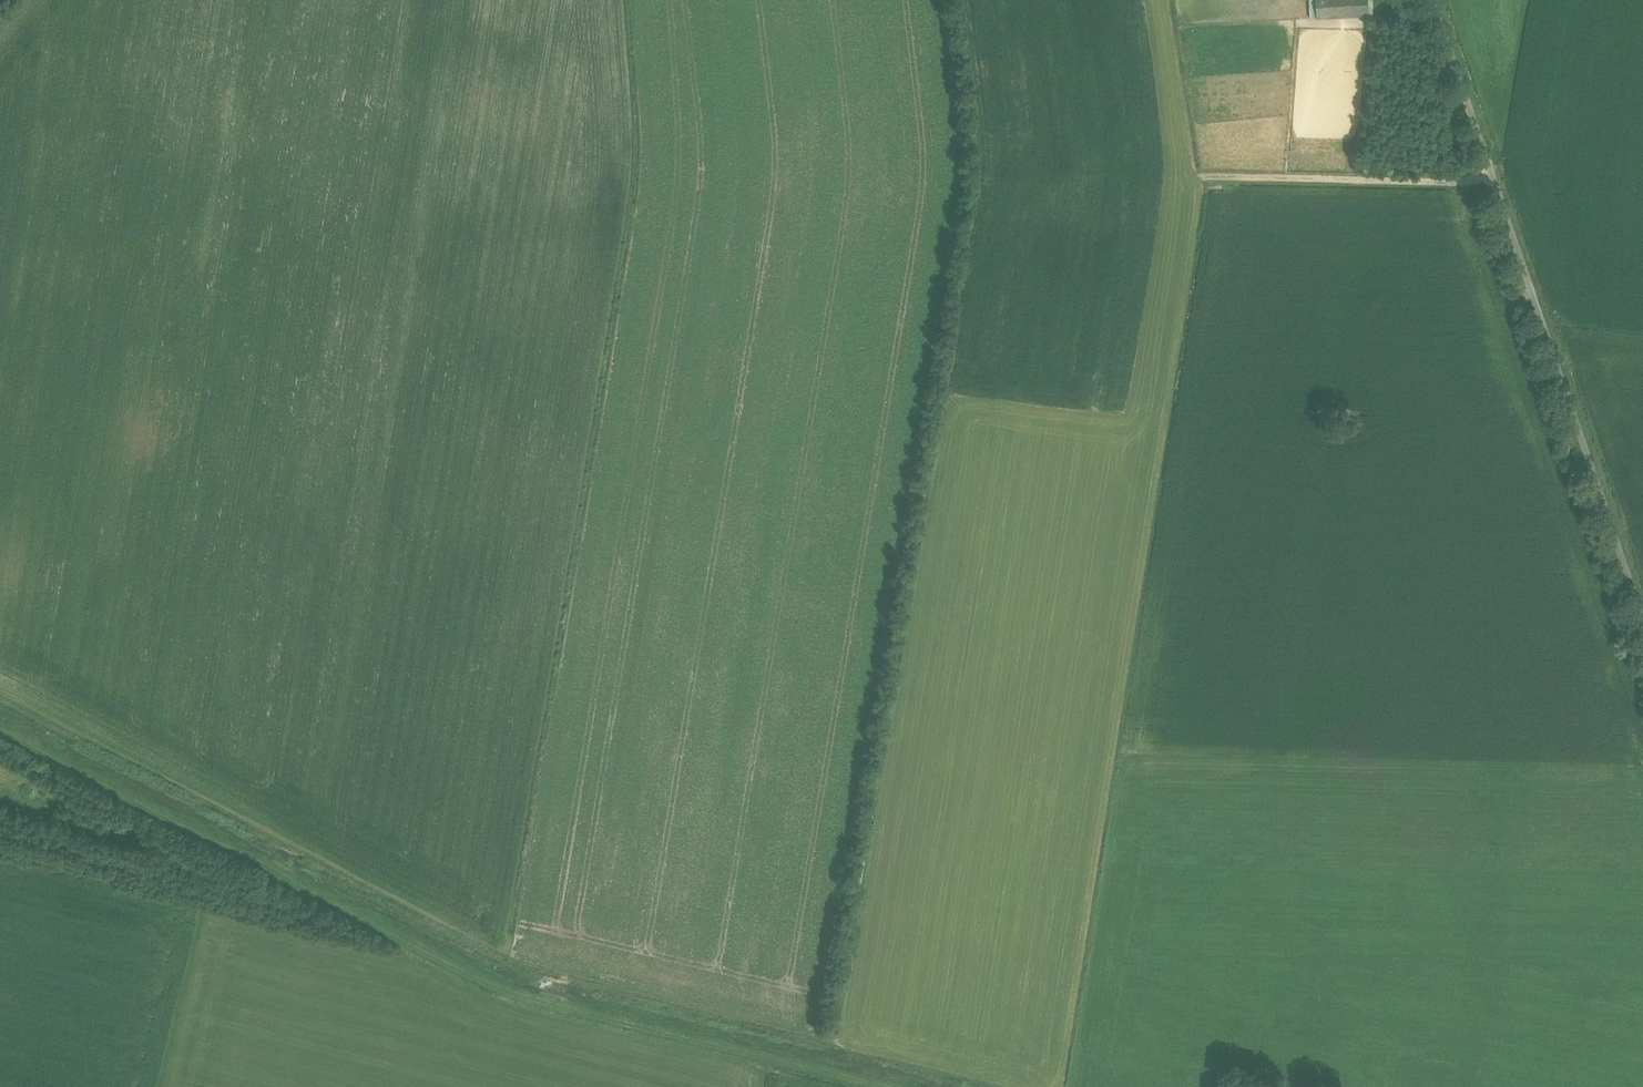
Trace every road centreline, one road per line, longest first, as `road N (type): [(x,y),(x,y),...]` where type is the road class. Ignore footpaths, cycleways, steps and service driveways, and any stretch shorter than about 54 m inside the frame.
road 1 (track): [(0,701),(512,964),(1016,1086)]
road 2 (track): [(0,730),(164,819),(298,877),(310,894),(495,989),(531,988),(599,1019),(825,1074),(853,1067),(889,1086)]
road 3 (unclassified): [(1642,610),(1438,0)]

